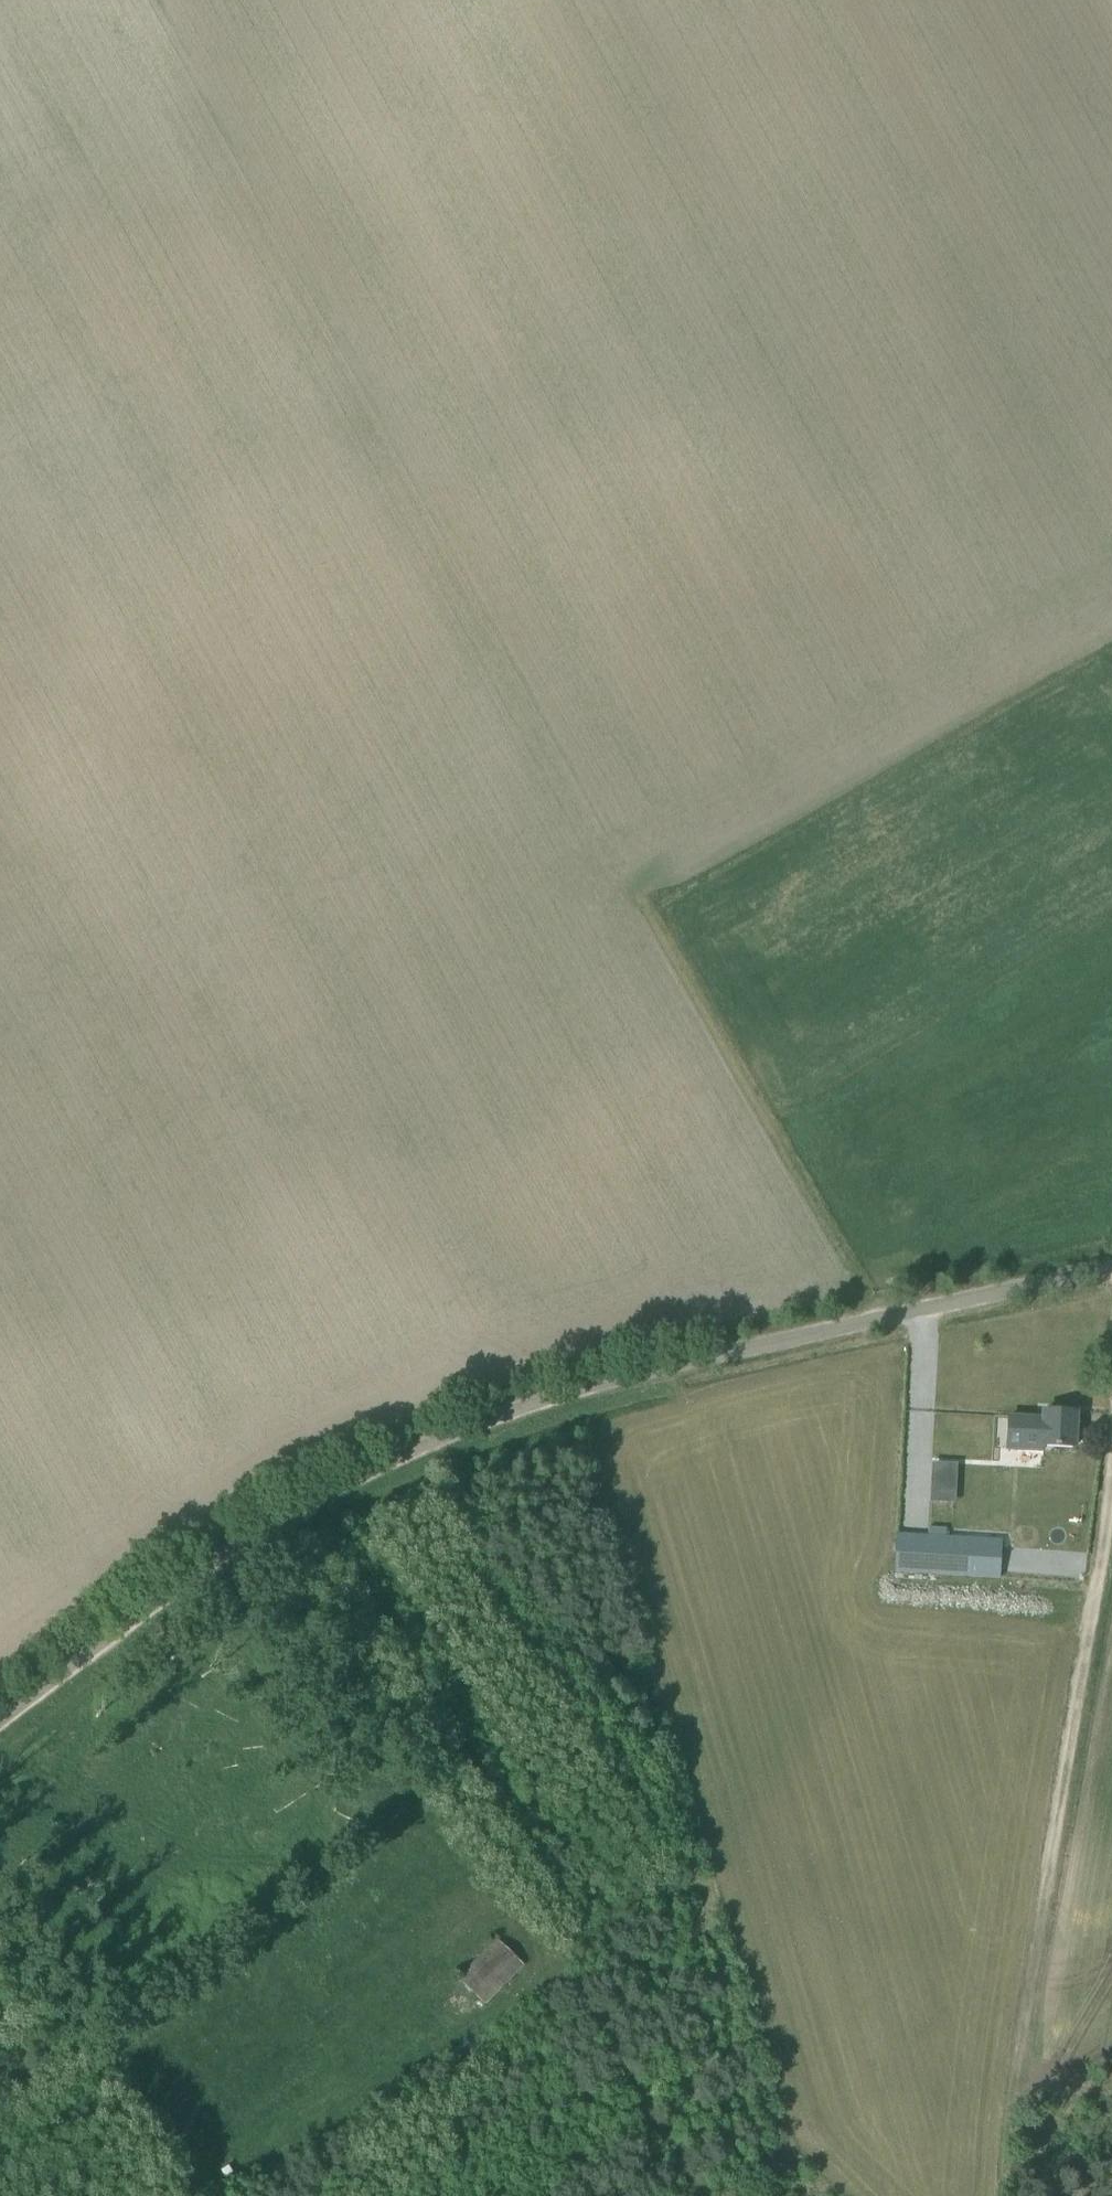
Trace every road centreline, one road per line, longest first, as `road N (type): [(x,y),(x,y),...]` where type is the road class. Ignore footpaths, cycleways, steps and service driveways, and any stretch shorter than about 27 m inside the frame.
road 1 (unclassified): [(0,1713),(273,1499),(555,1394),(1111,1276)]
road 2 (track): [(1111,1453),(1008,2195)]

